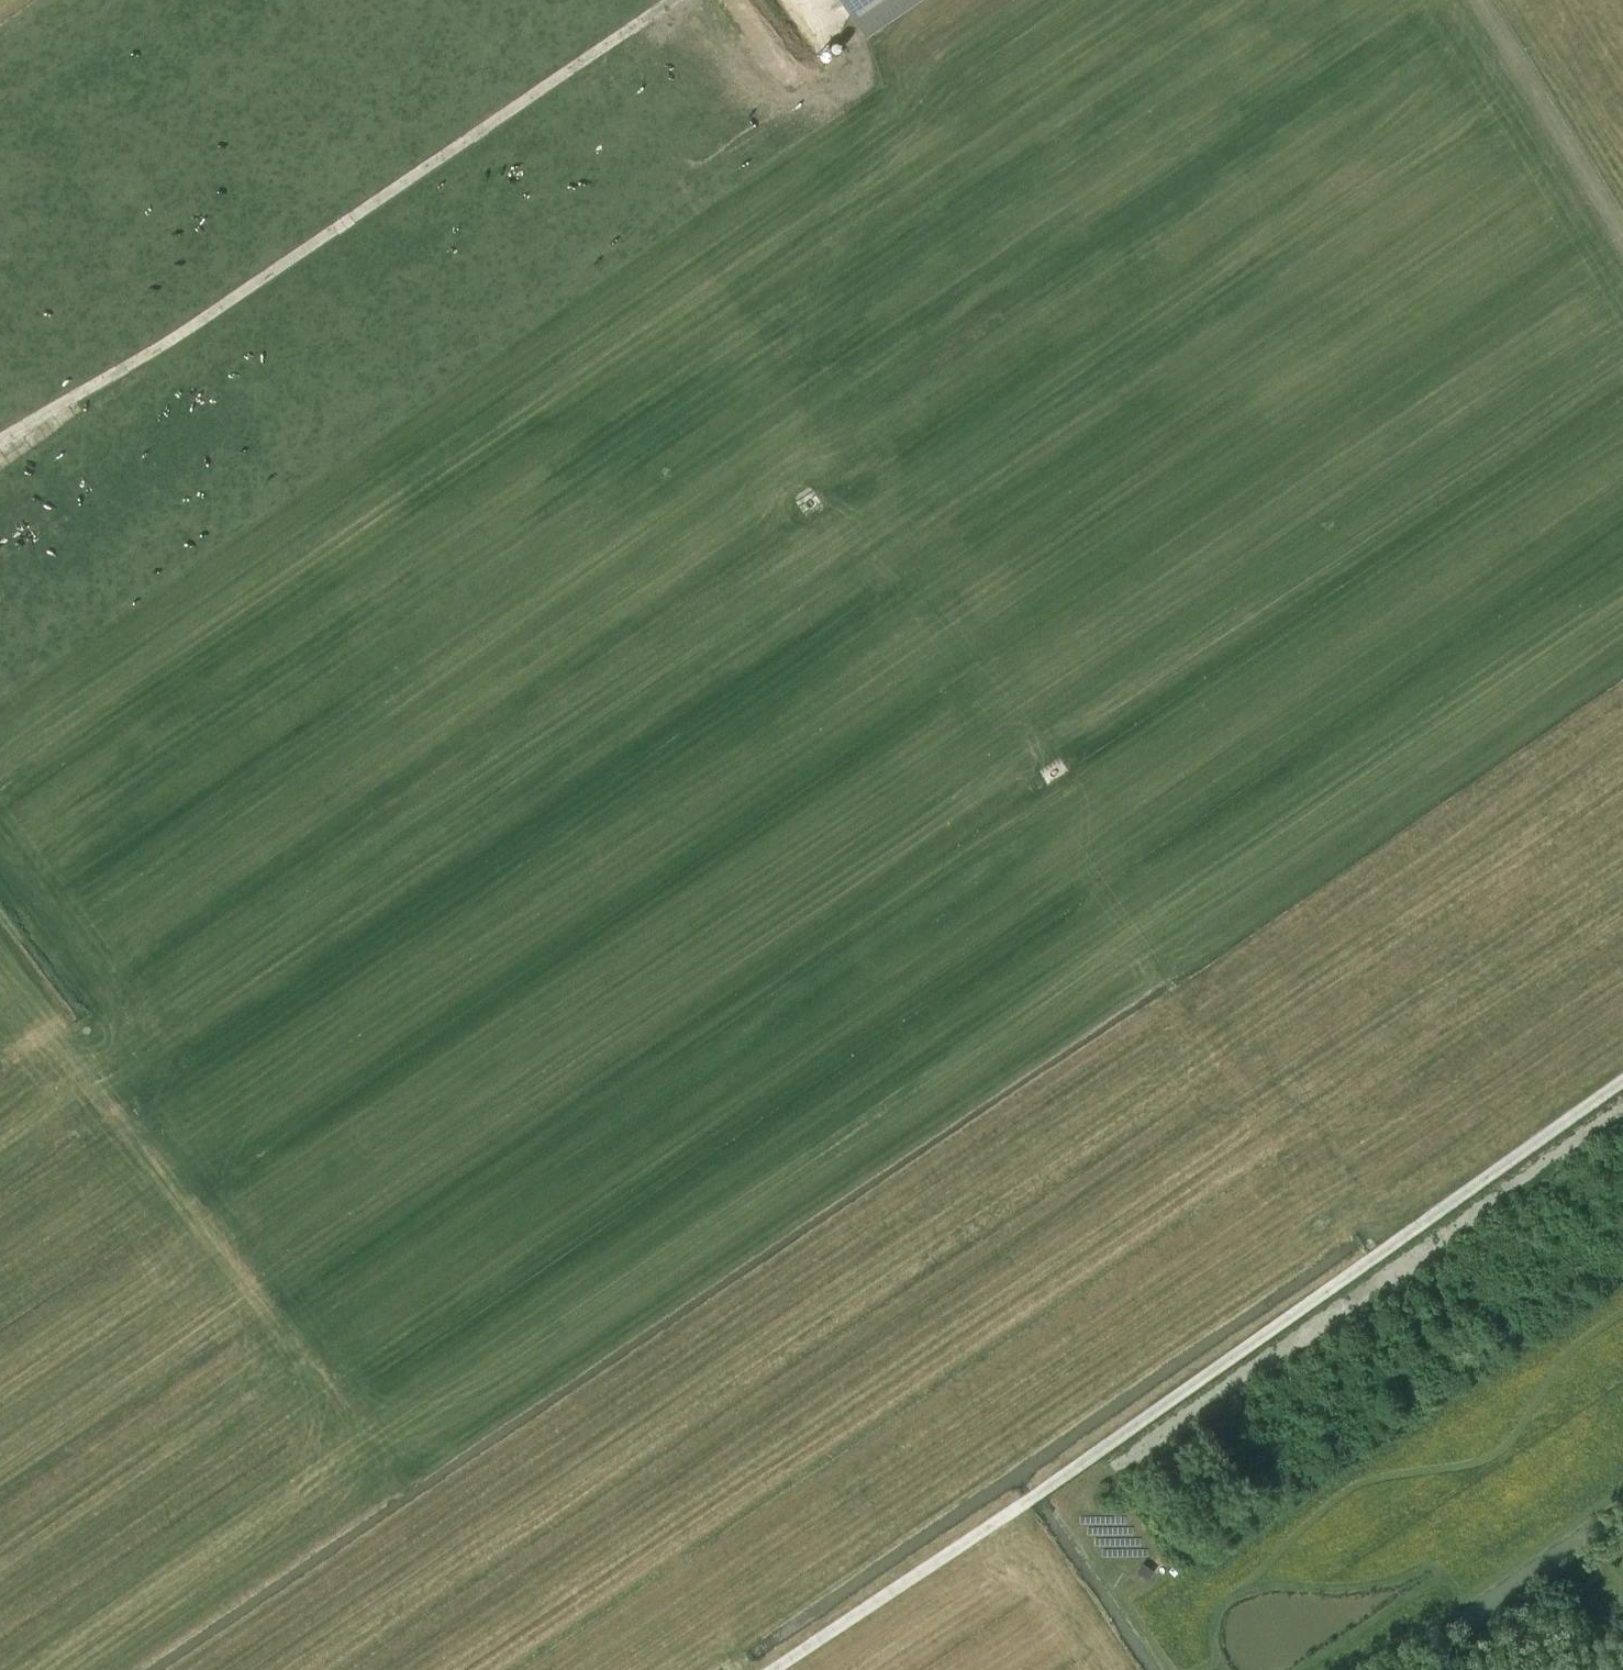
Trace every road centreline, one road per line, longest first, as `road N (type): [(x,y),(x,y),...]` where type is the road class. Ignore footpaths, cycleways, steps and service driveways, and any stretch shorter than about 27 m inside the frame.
road 1 (track): [(1622,1079),(1405,1240),(777,1669)]
road 2 (track): [(669,0),(141,359),(0,441)]

